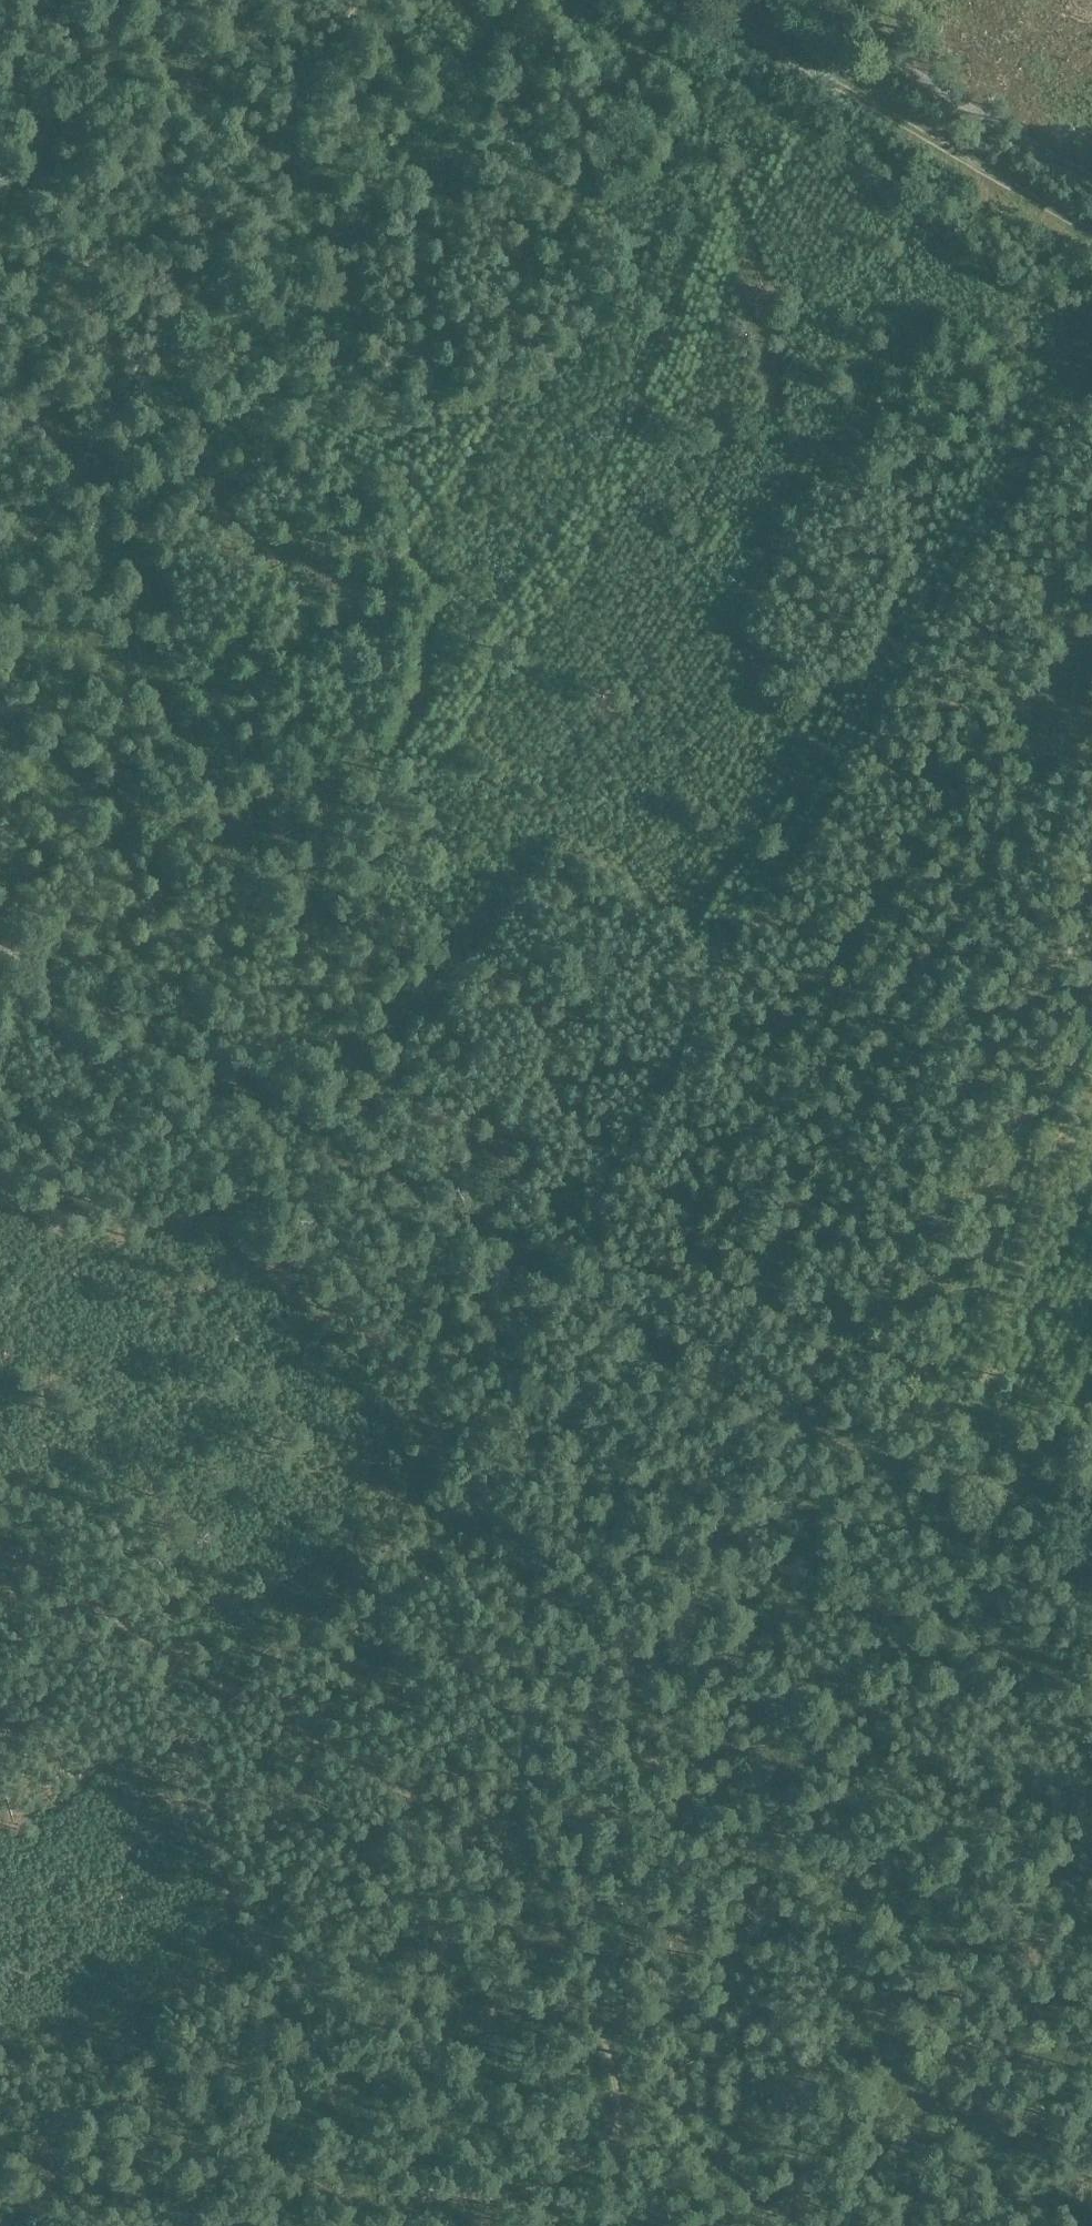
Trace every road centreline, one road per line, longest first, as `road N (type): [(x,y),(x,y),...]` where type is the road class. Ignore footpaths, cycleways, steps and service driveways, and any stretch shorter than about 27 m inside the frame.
road 1 (track): [(1091,1581),(0,942)]
road 2 (track): [(0,1549),(585,1895),(617,2101),(614,2146),(439,2194),(374,2225)]
road 3 (track): [(366,0),(0,617)]
road 4 (track): [(1091,234),(690,0)]
road 5 (track): [(1091,173),(799,0)]

